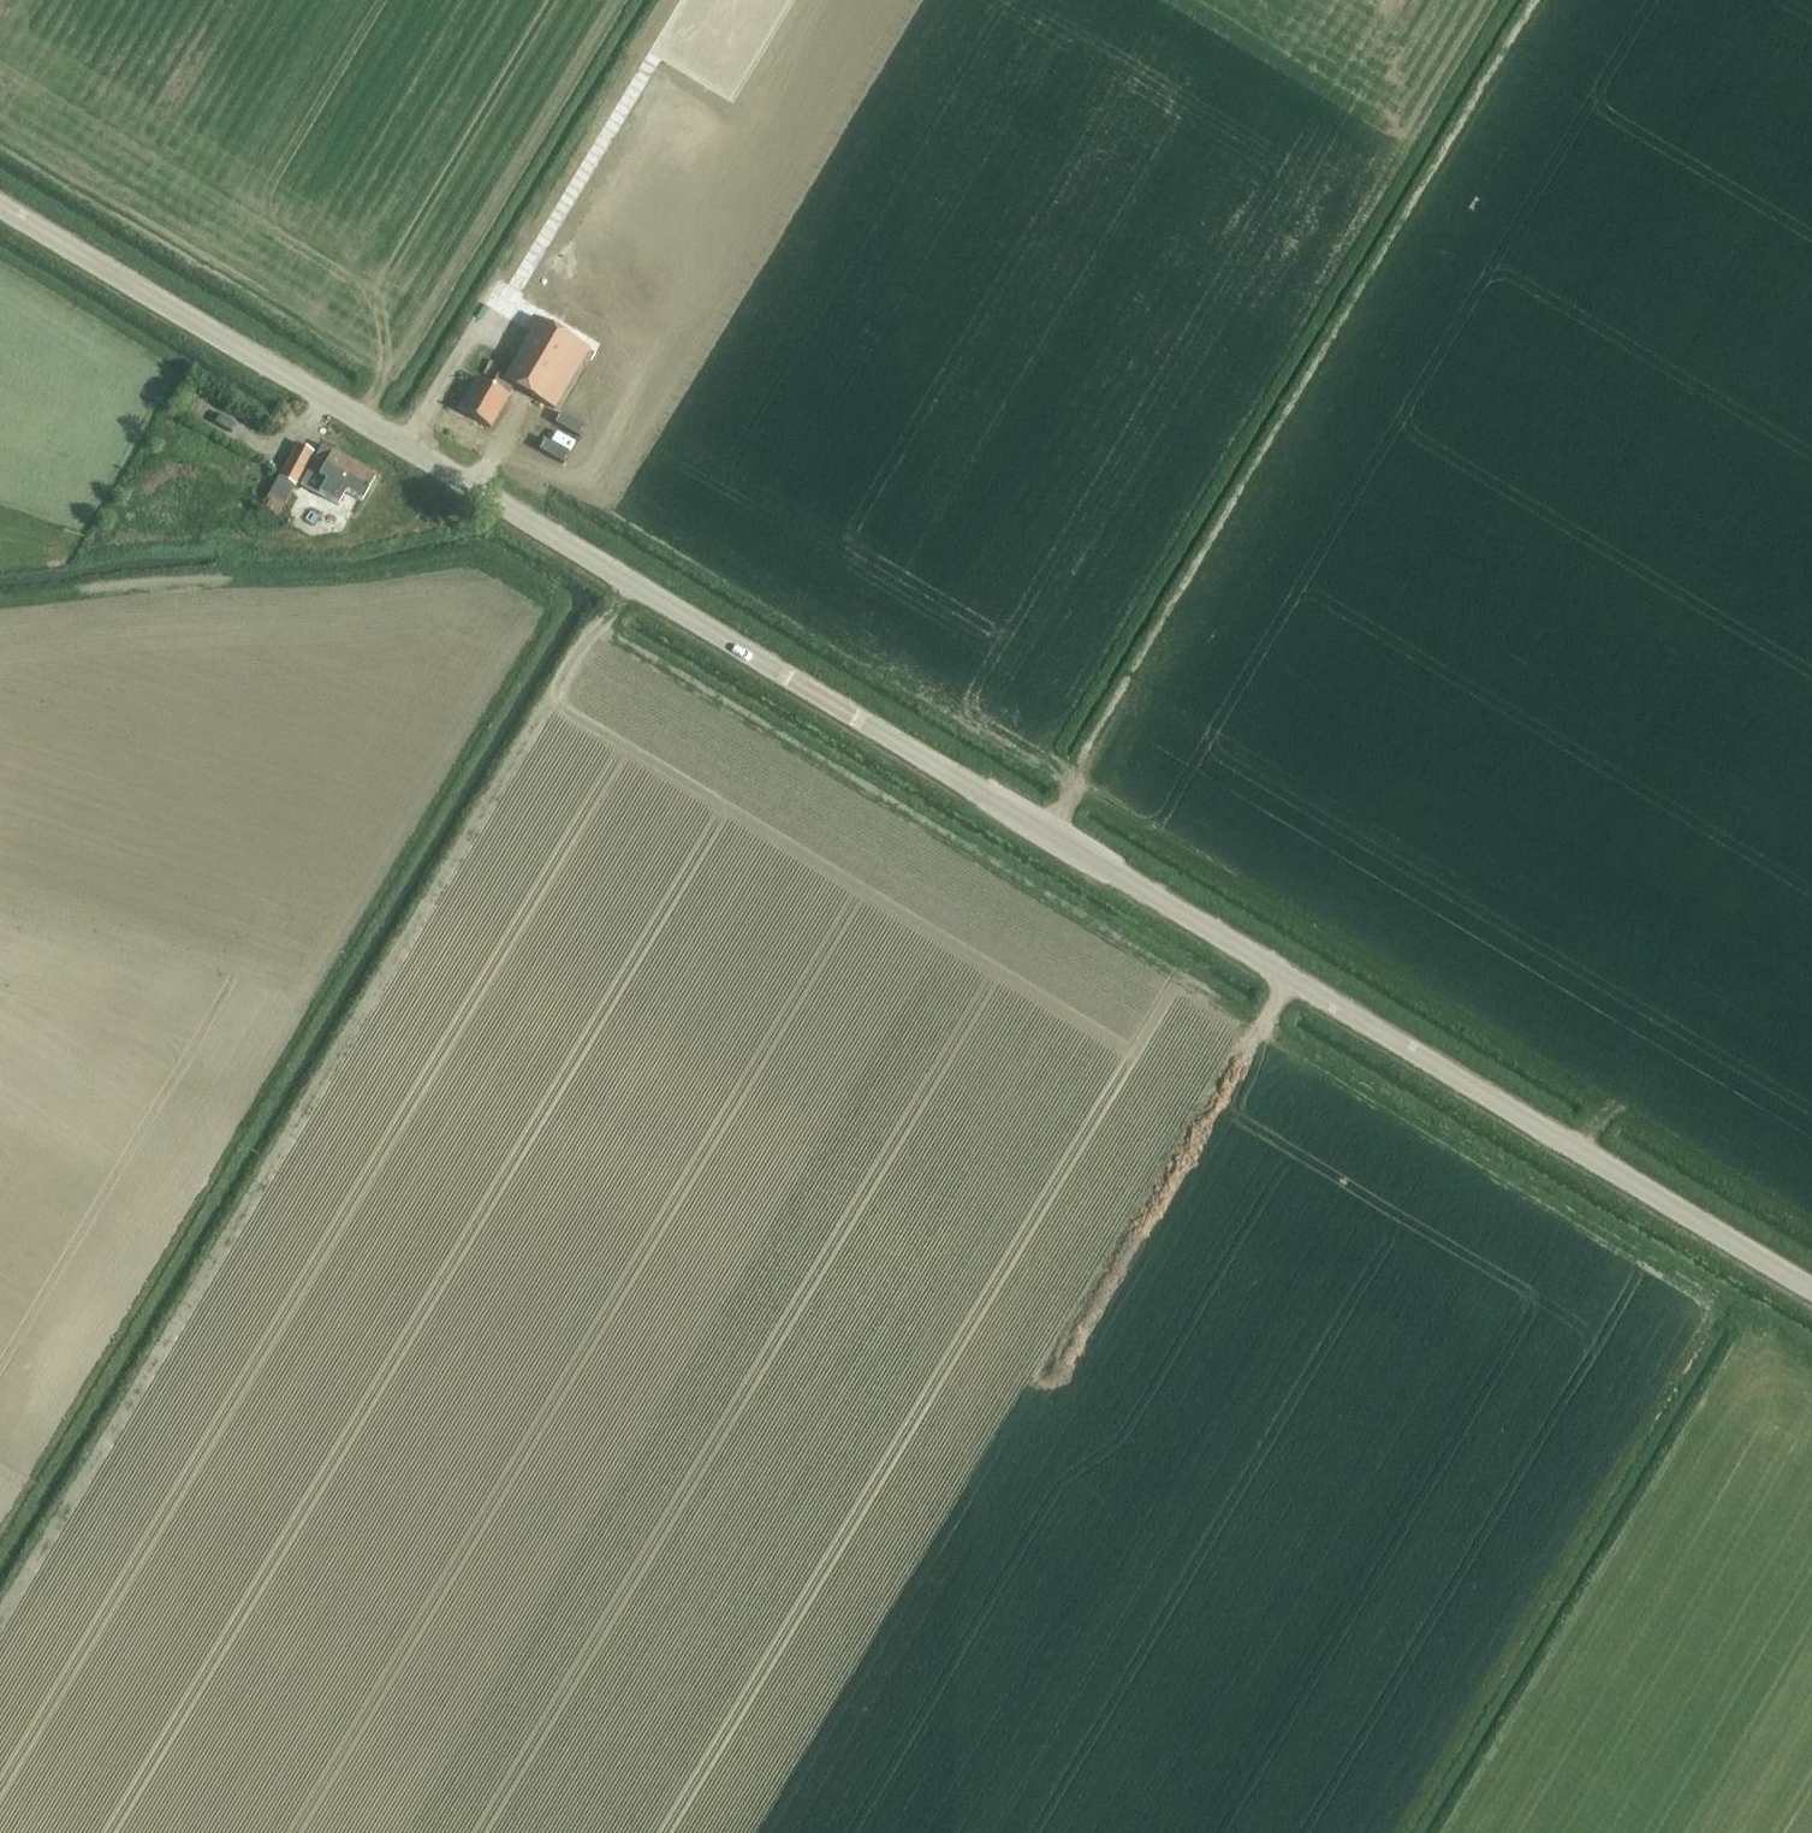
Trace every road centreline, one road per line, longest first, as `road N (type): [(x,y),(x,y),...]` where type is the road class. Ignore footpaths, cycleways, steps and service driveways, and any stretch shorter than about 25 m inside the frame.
road 1 (unclassified): [(1811,1282),(0,201)]

